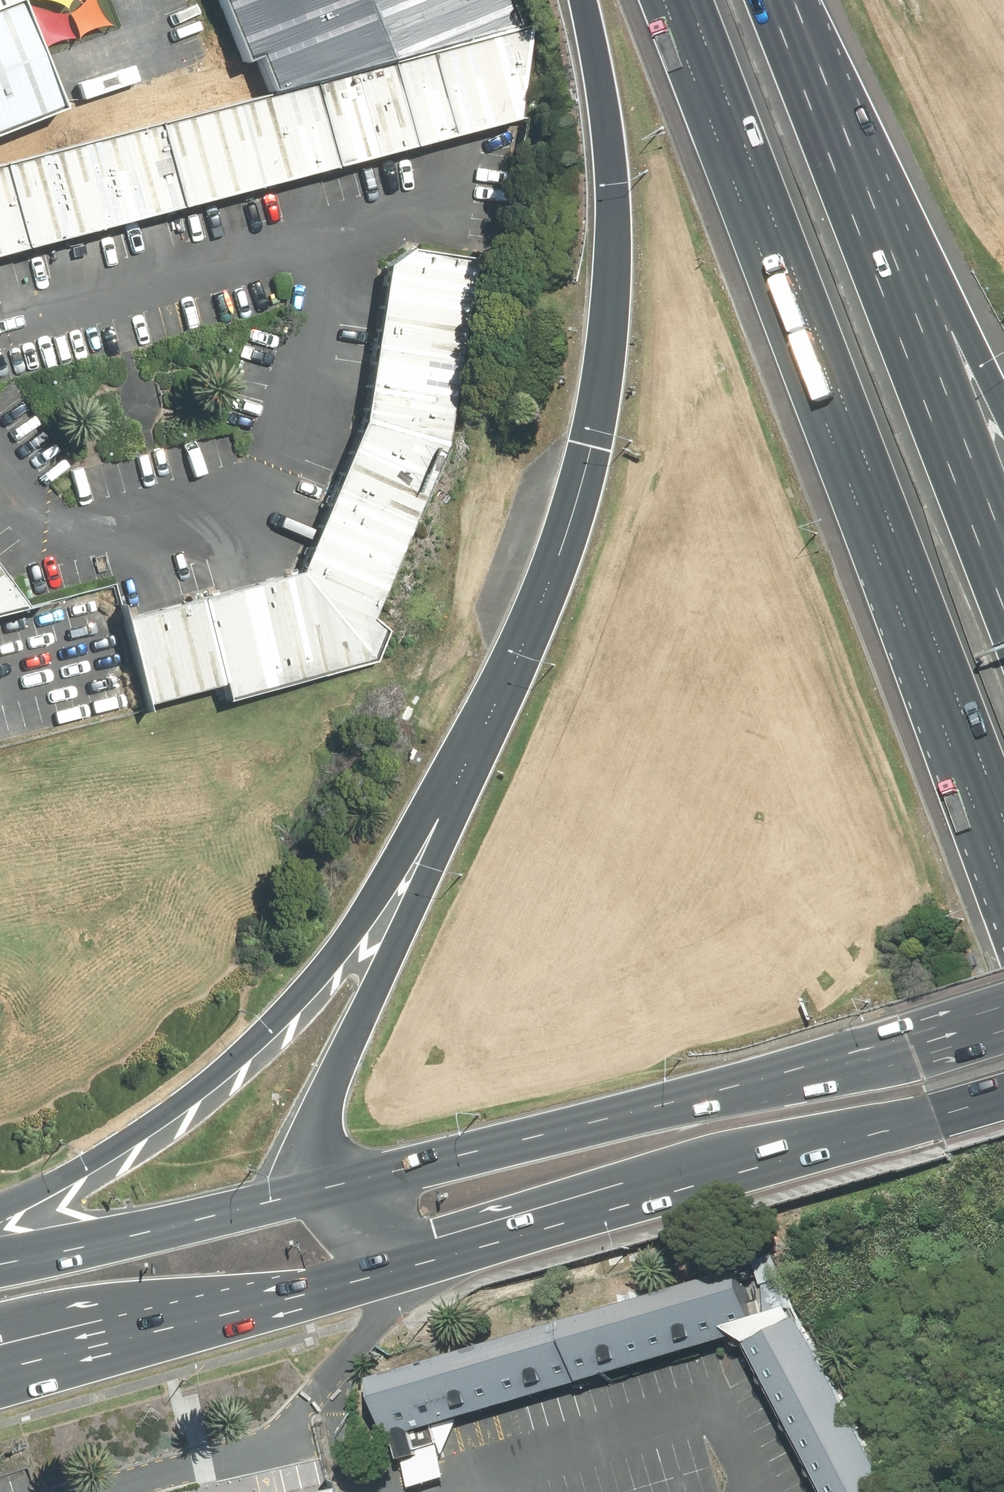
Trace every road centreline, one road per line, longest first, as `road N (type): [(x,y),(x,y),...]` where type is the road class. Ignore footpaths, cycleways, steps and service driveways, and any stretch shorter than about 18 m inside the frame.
road 1 (motorway): [(1003,824),(689,0)]
road 2 (motorway): [(460,778),(545,603),(590,444),(602,372),(612,209),(603,101),(580,0)]
road 3 (primary): [(320,1189),(734,1088),(1003,1008)]
road 4 (motorway): [(769,0),(1003,608)]
road 5 (motorway): [(0,1212),(127,1141),(283,1014),(460,778)]
road 6 (primary): [(1003,1097),(448,1255)]
road 7 (motorway): [(771,0),(965,325),(1003,407)]
road 8 (primary): [(448,1255),(0,1370)]
road 9 (motorway): [(320,1189),(310,1149),(315,1108),(460,778)]
road 10 (primary): [(0,1264),(320,1189)]
road 11 (motorway): [(448,1255),(364,1227),(320,1189)]

